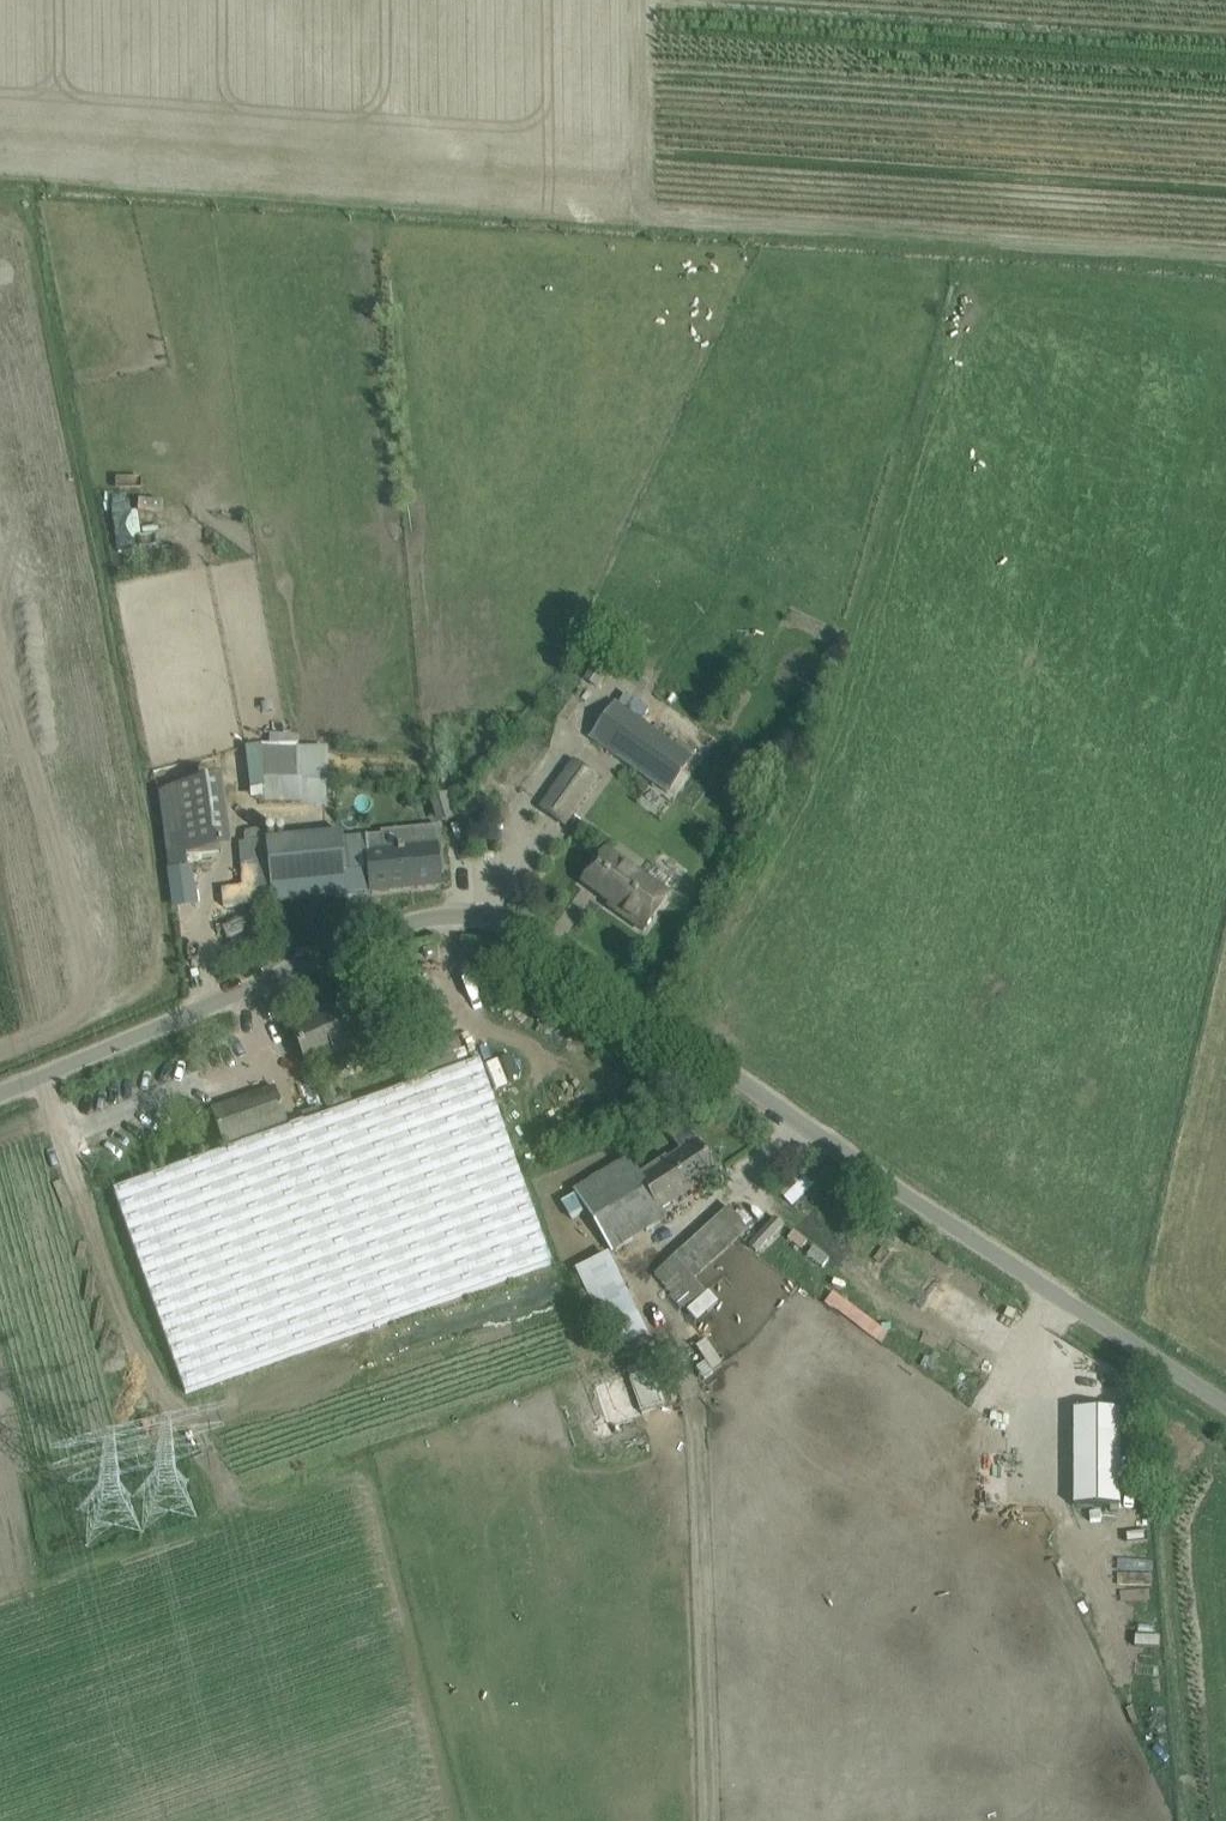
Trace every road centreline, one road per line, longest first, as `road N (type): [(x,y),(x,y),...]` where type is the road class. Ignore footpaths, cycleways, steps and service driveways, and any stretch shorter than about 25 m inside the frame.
road 1 (unclassified): [(1225,1405),(760,1096),(555,945),(508,923),(456,914),(398,924),(0,1094)]

